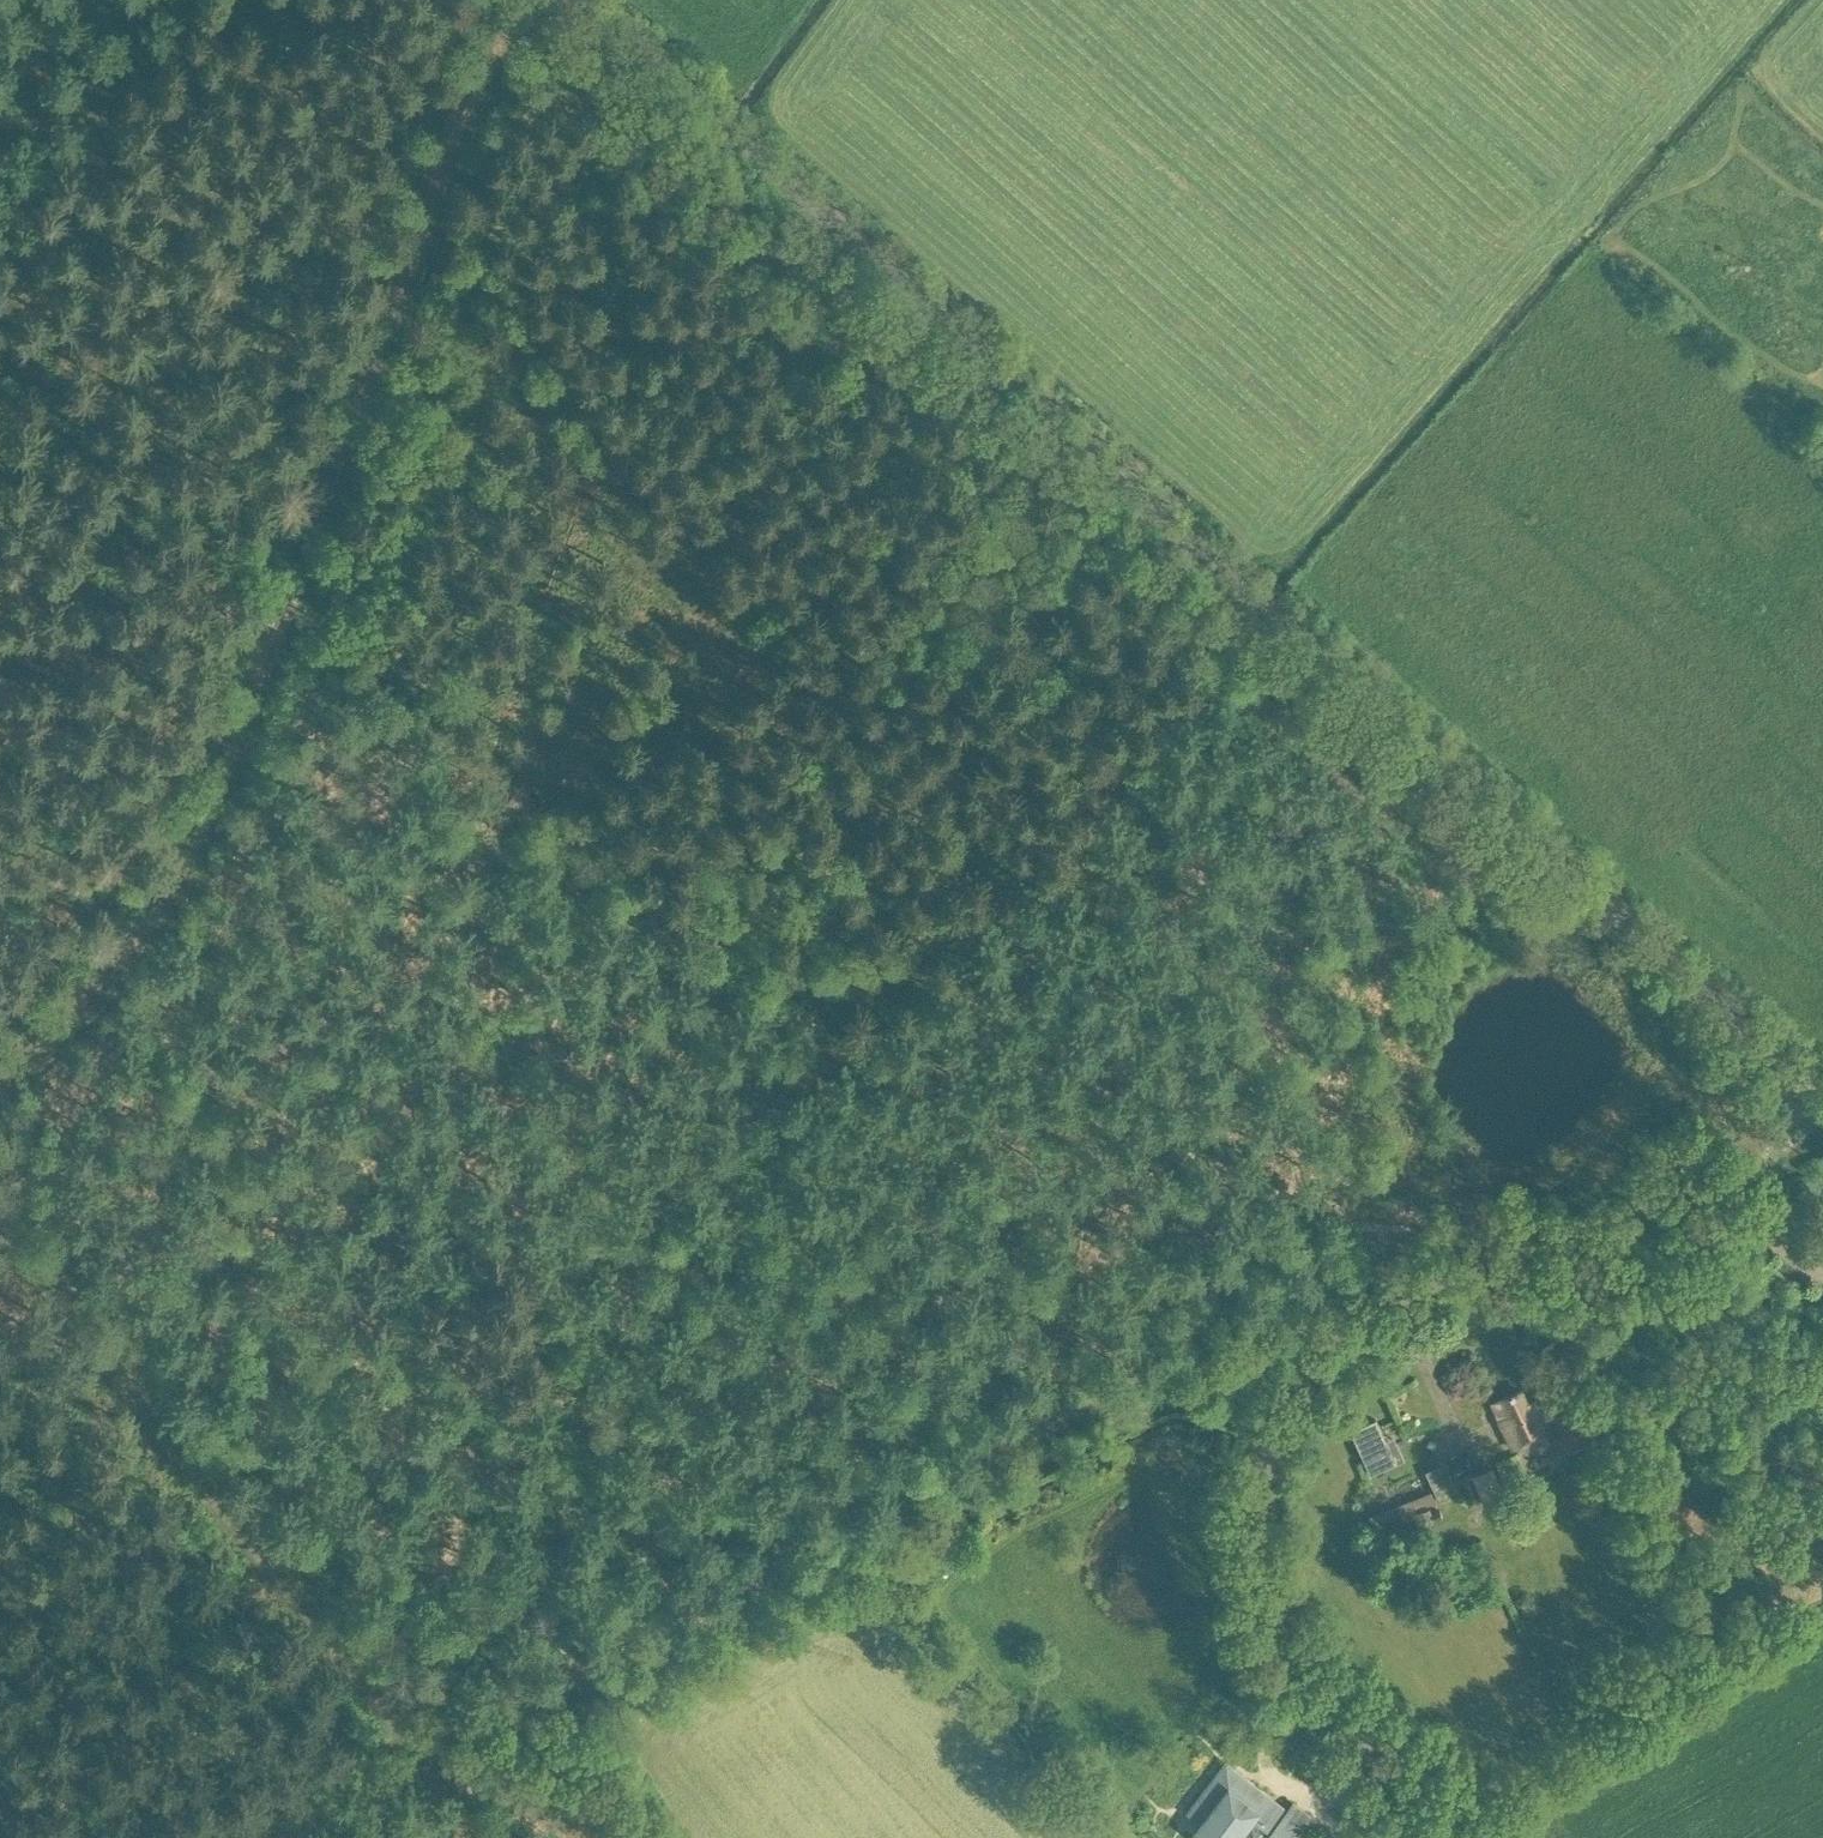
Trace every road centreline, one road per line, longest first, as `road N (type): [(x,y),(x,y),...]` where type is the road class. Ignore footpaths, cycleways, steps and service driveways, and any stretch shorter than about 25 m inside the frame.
road 1 (unclassified): [(1820,1108),(584,0)]
road 2 (track): [(531,0),(478,78),(446,153),(197,863),(153,938),(0,1083)]
road 3 (unclassified): [(1452,1837),(1394,1786),(1312,1691),(1276,1622),(1266,1568),(1267,1499),(1285,1424),(1353,1337),(1721,1181),(1820,1108)]
road 4 (track): [(0,1220),(417,1732),(504,1790),(598,1837)]

